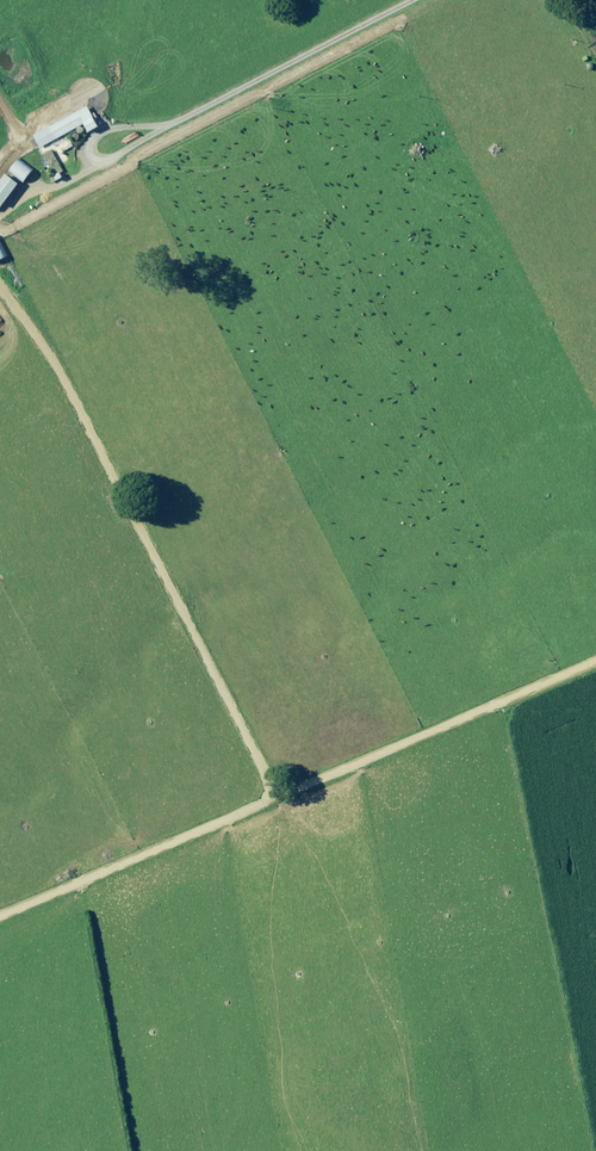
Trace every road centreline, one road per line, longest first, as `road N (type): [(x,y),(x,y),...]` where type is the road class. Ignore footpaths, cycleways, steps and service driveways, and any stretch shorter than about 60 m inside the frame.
road 1 (track): [(277,795),(66,380),(0,287)]
road 2 (track): [(422,0),(39,192)]
road 3 (track): [(277,795),(595,663)]
road 4 (track): [(277,795),(0,914)]

